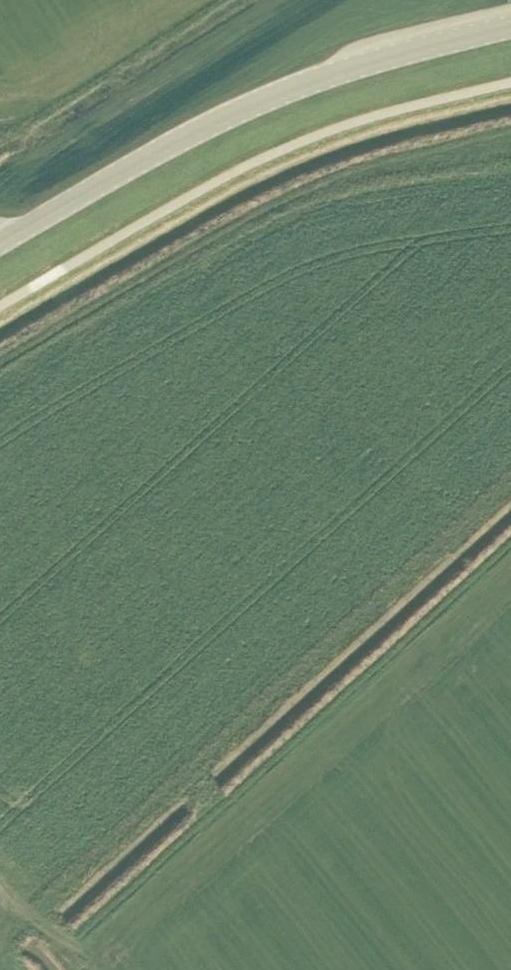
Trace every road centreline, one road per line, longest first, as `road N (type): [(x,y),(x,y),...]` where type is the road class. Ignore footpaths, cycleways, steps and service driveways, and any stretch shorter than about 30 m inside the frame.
road 1 (primary): [(0,249),(239,116),(327,81),(510,32)]

